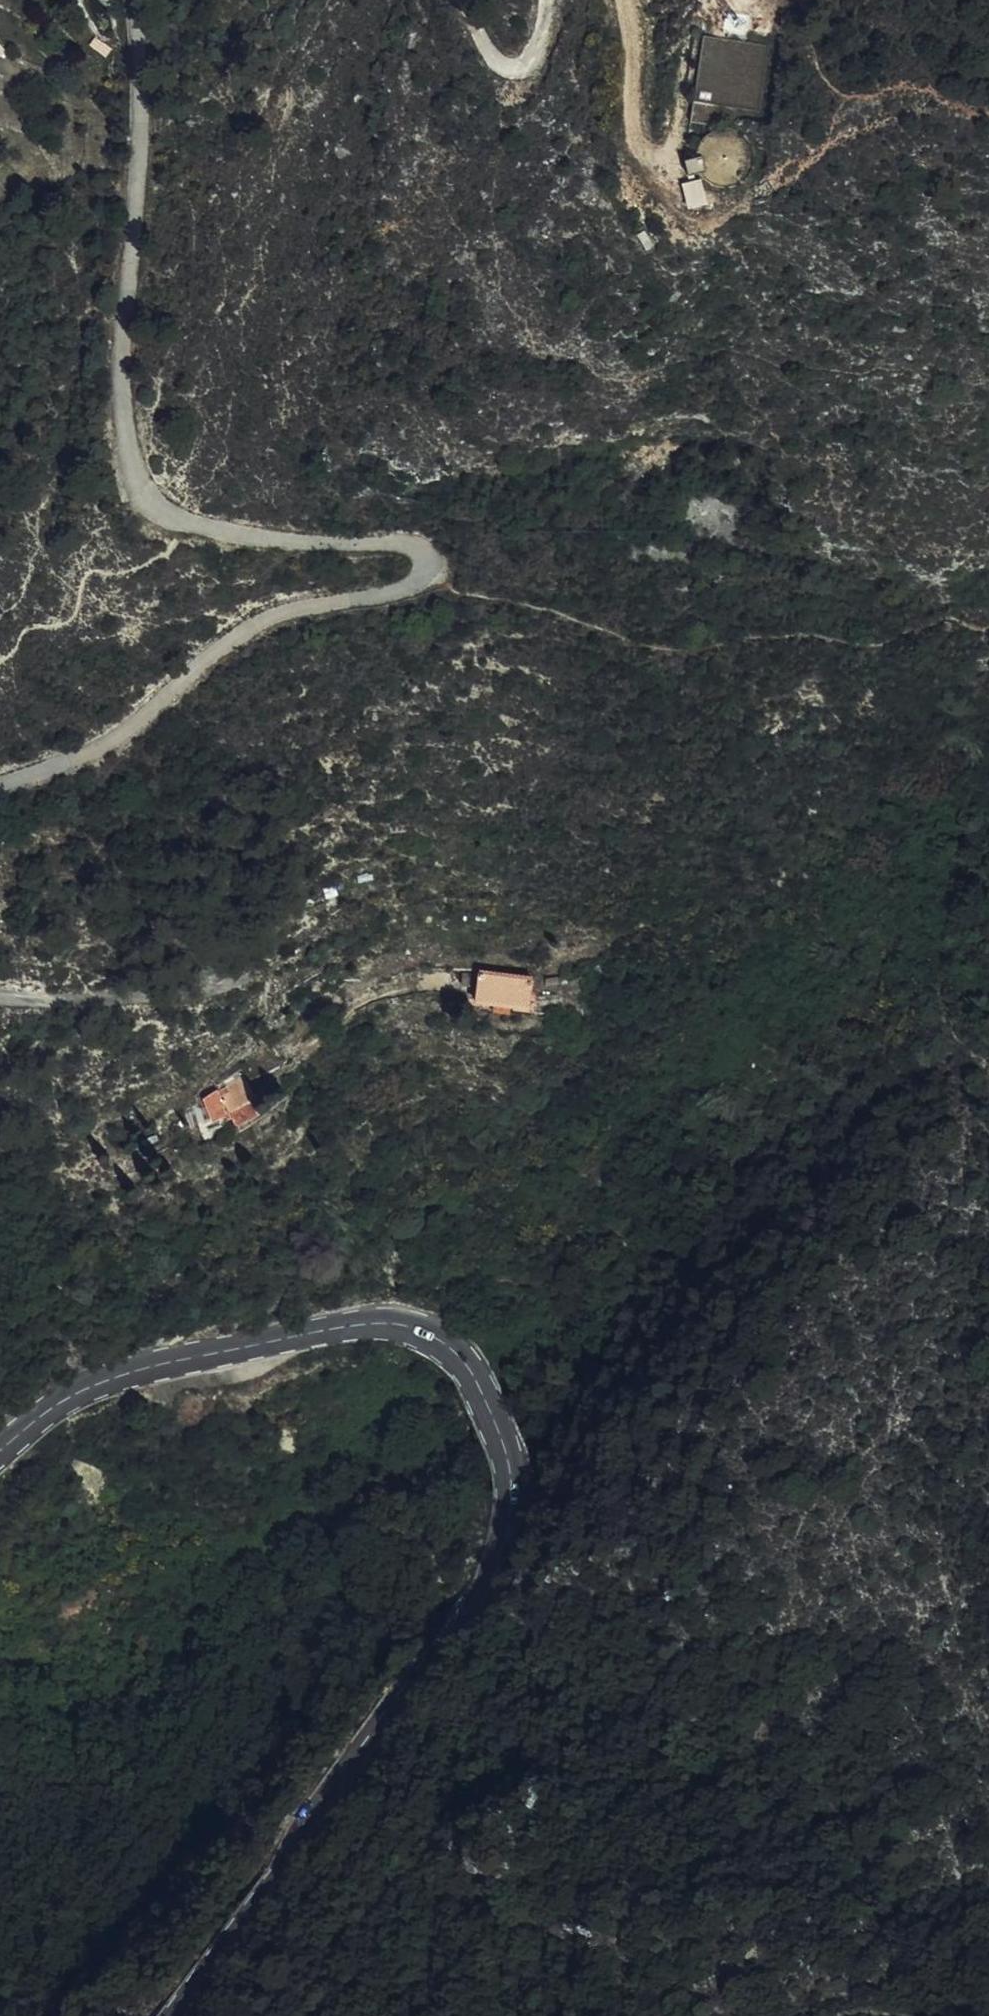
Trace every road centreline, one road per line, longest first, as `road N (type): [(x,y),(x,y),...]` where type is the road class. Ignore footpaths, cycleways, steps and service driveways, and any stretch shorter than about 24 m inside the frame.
road 1 (residential): [(0,785),(86,758),(141,725),(233,640),(288,611),(398,595),(428,574),(425,556),(393,547),(301,546),(185,525),(141,492),(125,438),(143,119),(134,0)]
road 2 (tertiary): [(0,1450),(47,1410),(103,1384),(368,1323),(414,1328),(454,1350),(508,1454),(510,1525),(467,1619),(173,2015)]

